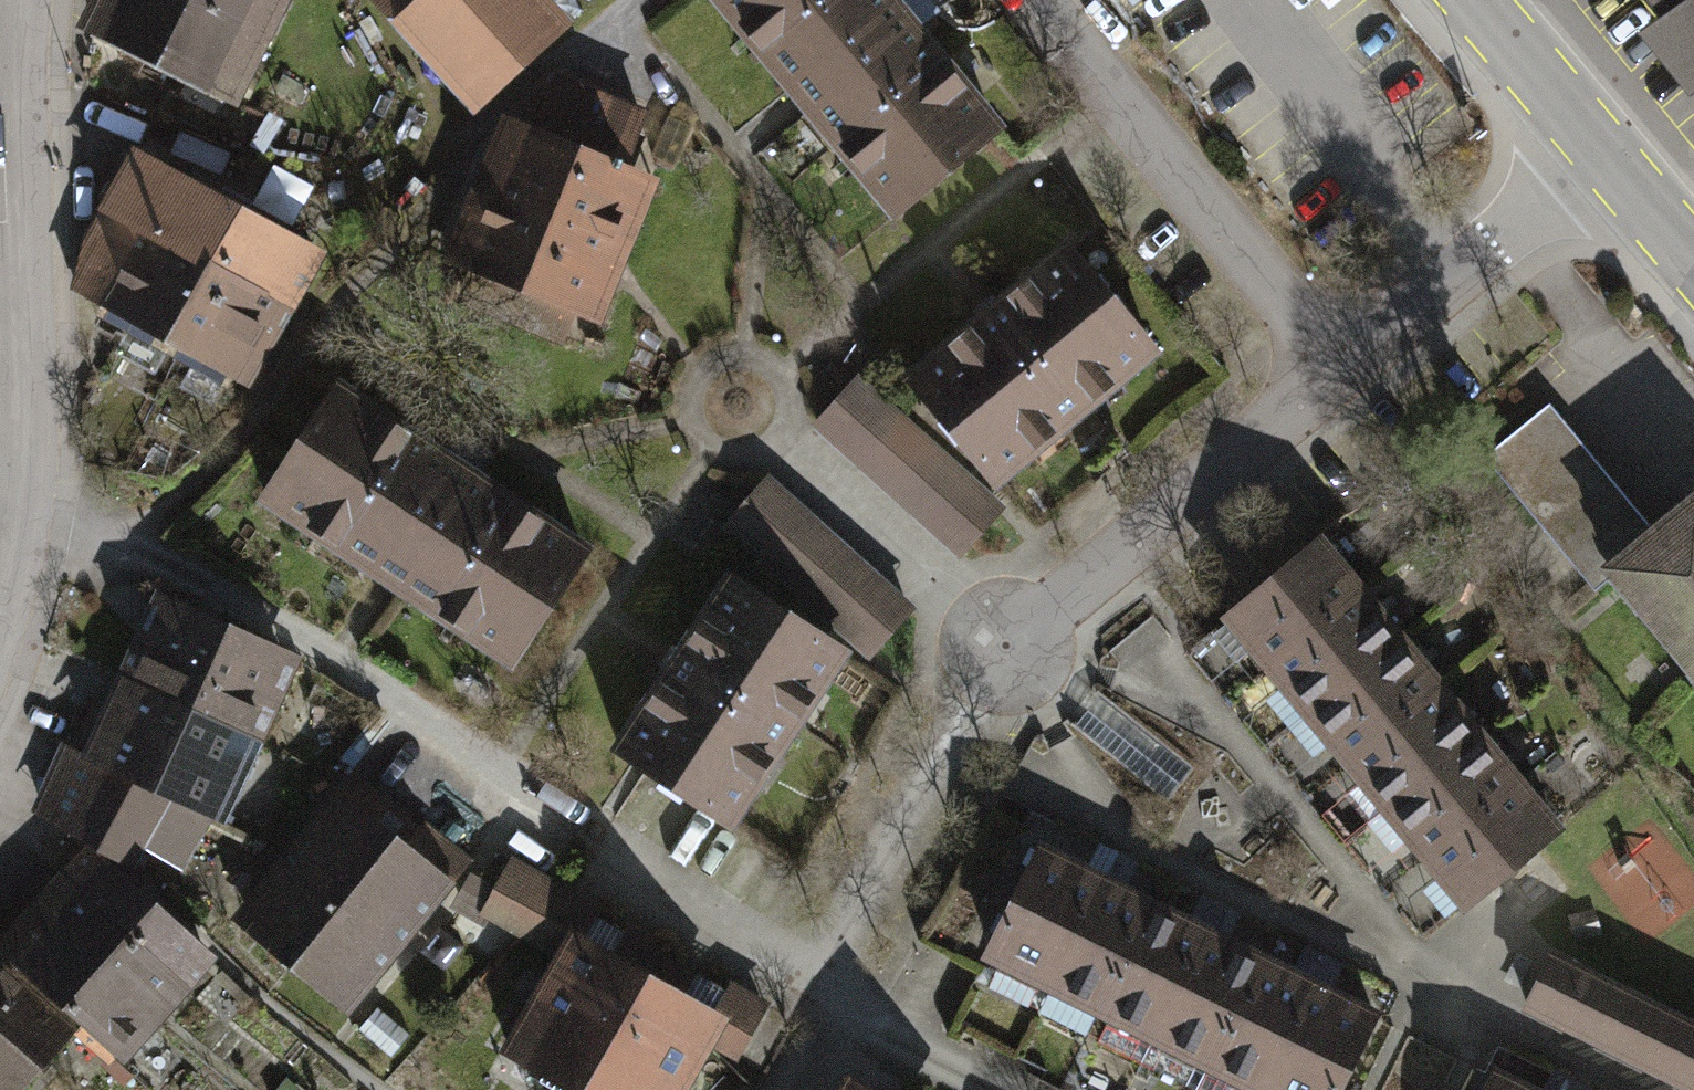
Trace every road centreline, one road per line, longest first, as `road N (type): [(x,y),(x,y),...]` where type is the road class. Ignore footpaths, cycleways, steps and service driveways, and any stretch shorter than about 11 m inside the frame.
road 1 (residential): [(1006,646),(1602,157)]
road 2 (residential): [(17,0),(24,501),(0,601)]
road 3 (tertiary): [(1602,157),(1472,0)]
road 4 (tertiary): [(1693,261),(1602,157)]

